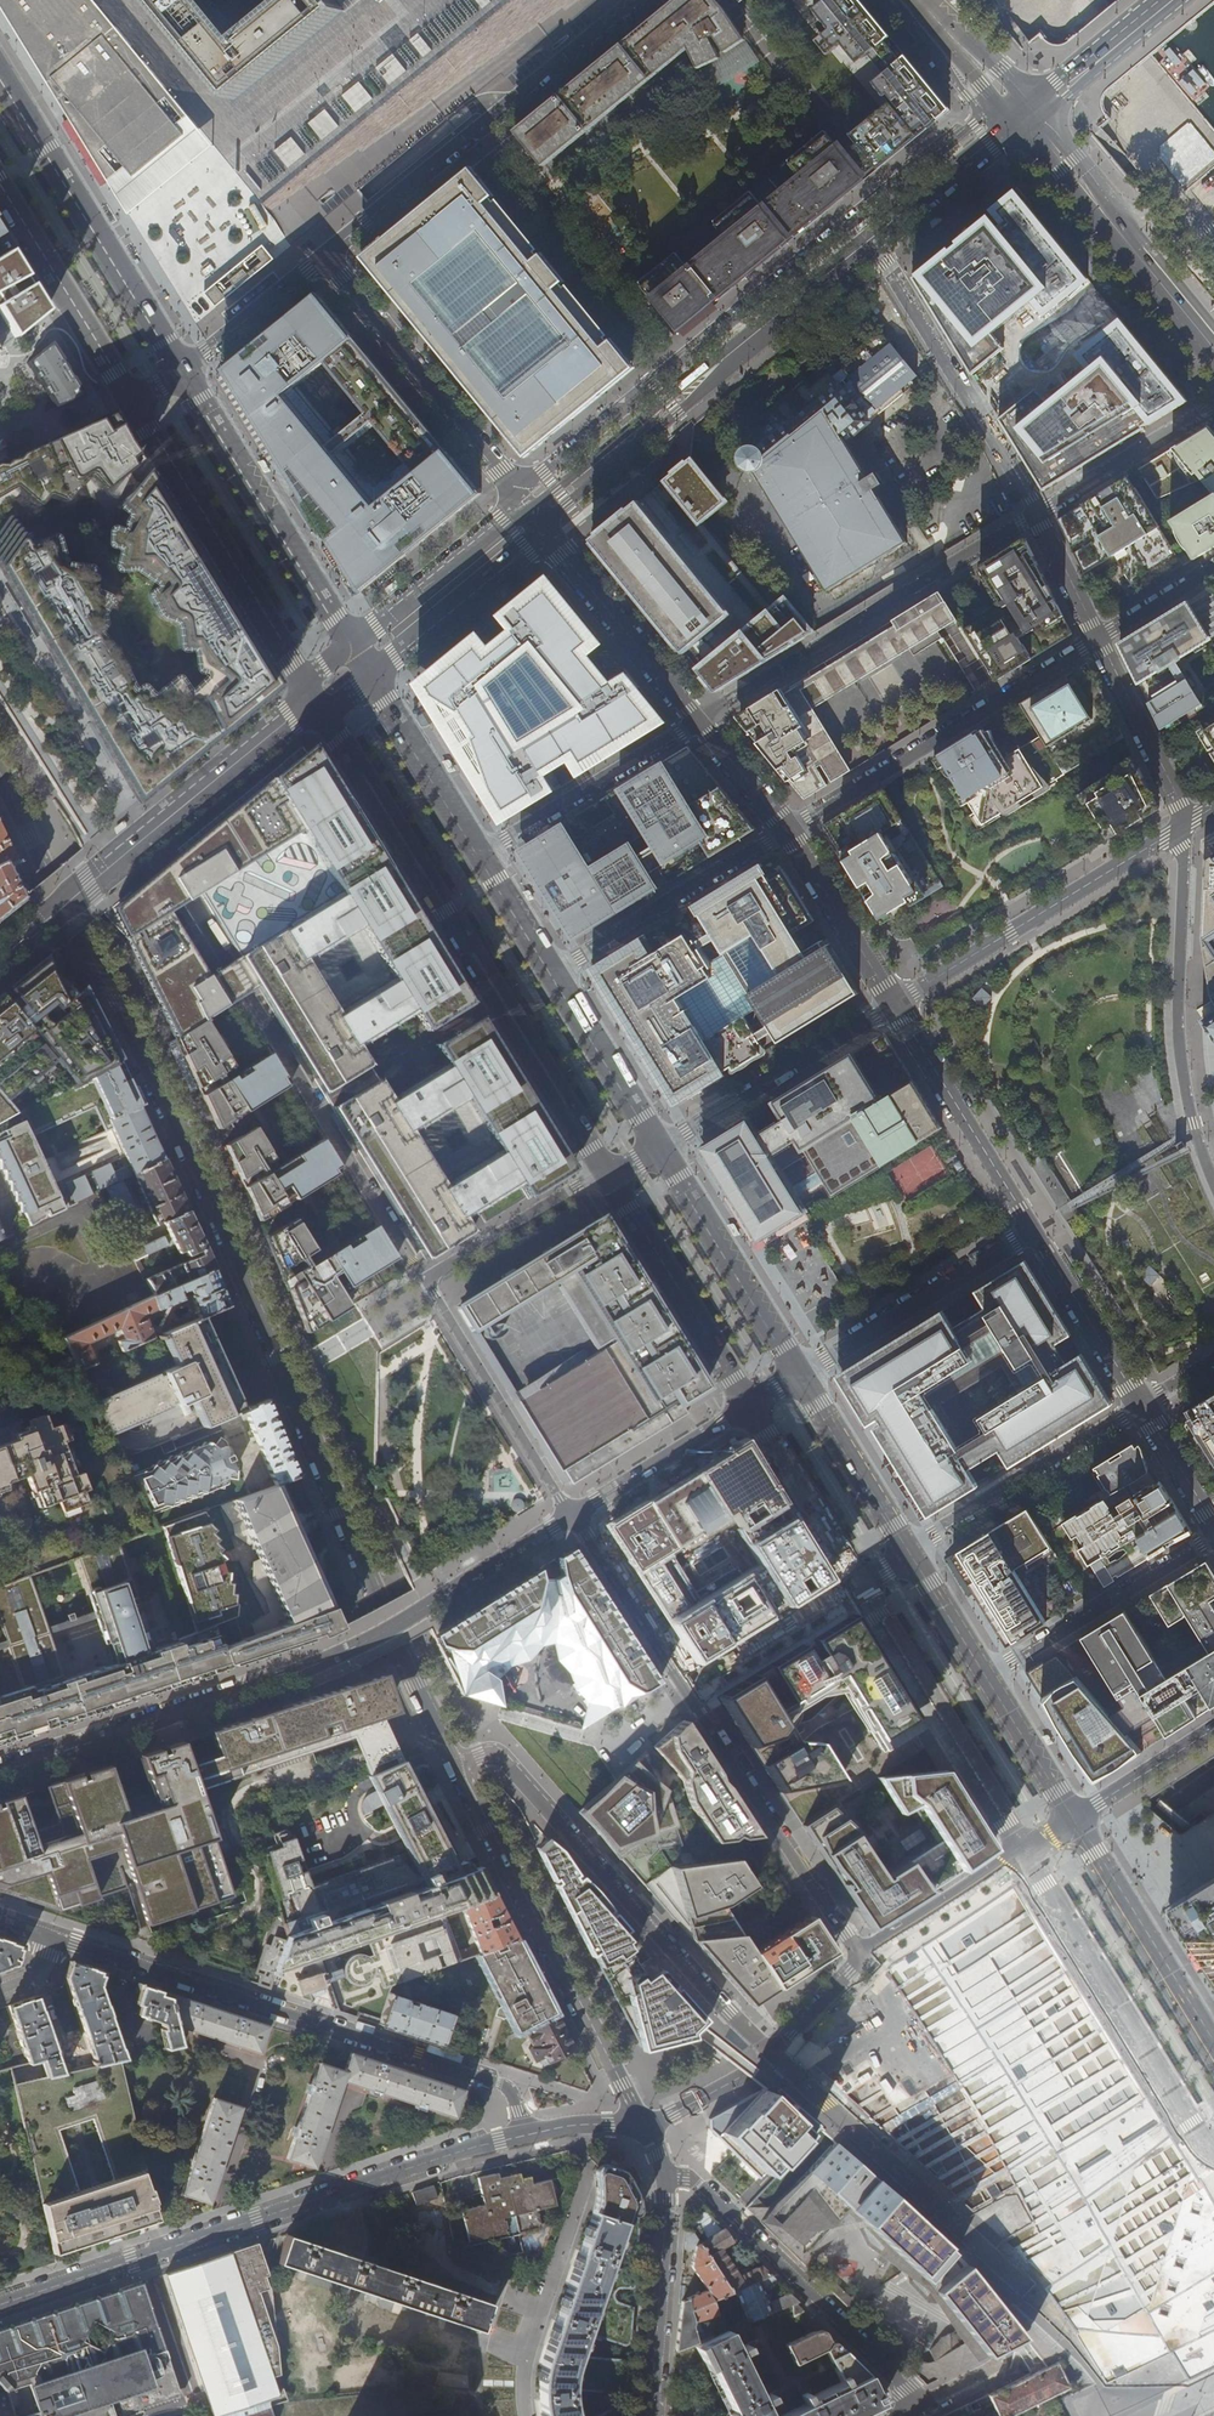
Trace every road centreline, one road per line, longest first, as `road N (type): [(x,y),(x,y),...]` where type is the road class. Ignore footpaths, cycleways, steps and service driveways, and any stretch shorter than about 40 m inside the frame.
road 1 (residential): [(0,780),(213,1205),(339,1513),(459,1764)]
road 2 (residential): [(1213,1779),(961,1958),(645,2126)]
road 3 (residential): [(1027,114),(974,124),(517,495)]
road 4 (residential): [(0,1771),(329,1659),(573,1516)]
road 5 (residential): [(459,1764),(489,1753),(503,1757),(770,2055),(850,1972),(854,1952)]
road 6 (tertiary): [(311,701),(608,1175)]
road 7 (residential): [(526,2135),(0,2306)]
road 8 (residential): [(51,1936),(499,2082),(513,2094),(526,2135)]
road 9 (residential): [(854,1952),(573,1516)]
road 10 (residential): [(573,1516),(425,1280),(608,1175)]
road 11 (residential): [(459,1764),(645,2126)]
road 12 (residential): [(637,0),(324,256)]
road 13 (secondary): [(0,959),(311,701)]
road 14 (residential): [(1099,639),(786,829)]
road 15 (residential): [(1186,825),(1182,1059),(1213,1182)]
road 16 (tertiary): [(124,397),(311,701)]
road 17 (residential): [(919,2408),(909,2388),(696,2181),(666,2178)]
road 18 (tertiary): [(180,369),(0,74)]
road 19 (secondary): [(606,458),(873,241)]
road 20 (residential): [(894,1003),(1186,825)]
road 21 (tertiary): [(348,648),(180,369)]
road 22 (residential): [(873,241),(1037,512)]
road 23 (residential): [(517,495),(324,256)]
road 24 (primary): [(1213,349),(1027,114)]
road 25 (residential): [(1032,1228),(797,1375)]
road 26 (residential): [(1142,1407),(906,1551)]
road 27 (residential): [(551,974),(786,829)]
road 28 (residential): [(659,1148),(894,1003)]
road 29 (tertiary): [(608,1175),(748,1406)]
road 30 (residential): [(984,1675),(1213,1536)]
road 31 (tertiary): [(1074,1820),(1213,2047)]
road 32 (tertiary): [(797,1375),(659,1148)]
road 33 (residential): [(894,1003),(1032,1228)]
road 34 (residential): [(697,720),(480,859)]
road 35 (residential): [(540,527),(697,720)]
road 36 (residential): [(651,2415),(666,2178)]
road 37 (tertiary): [(0,195),(124,397)]
road 38 (secondary): [(370,682),(540,527)]
road 39 (residential): [(1051,1836),(854,1952)]
road 40 (secondary): [(527,509),(348,648)]
road 41 (residential): [(1032,1228),(1142,1407)]
road 42 (tertiary): [(480,859),(370,682)]
road 43 (tertiary): [(906,1551),(797,1375)]
road 44 (residential): [(748,1406),(573,1516)]
road 45 (residential): [(1037,512),(1213,405)]
road 46 (residential): [(1099,639),(1186,825)]
road 47 (tertiary): [(659,1148),(551,974)]
road 48 (residential): [(786,829),(894,1003)]
road 49 (secondary): [(873,241),(1027,114)]
road 50 (secondary): [(1027,114),(1171,0)]
road 51 (residential): [(324,256),(180,369)]
road 52 (tertiary): [(1074,1820),(984,1675)]
road 53 (residential): [(1074,1820),(1213,1727)]
road 54 (primary): [(919,0),(1027,114)]
road 55 (tertiary): [(984,1675),(906,1551)]
road 56 (residential): [(1037,512),(1099,639)]
road 57 (residential): [(697,720),(786,829)]
road 58 (residential): [(1142,1407),(1213,1522)]
road 59 (tertiary): [(551,974),(480,859)]
road 60 (residential): [(1213,567),(1099,639)]
road 61 (residential): [(645,2126),(568,2126),(526,2135)]

